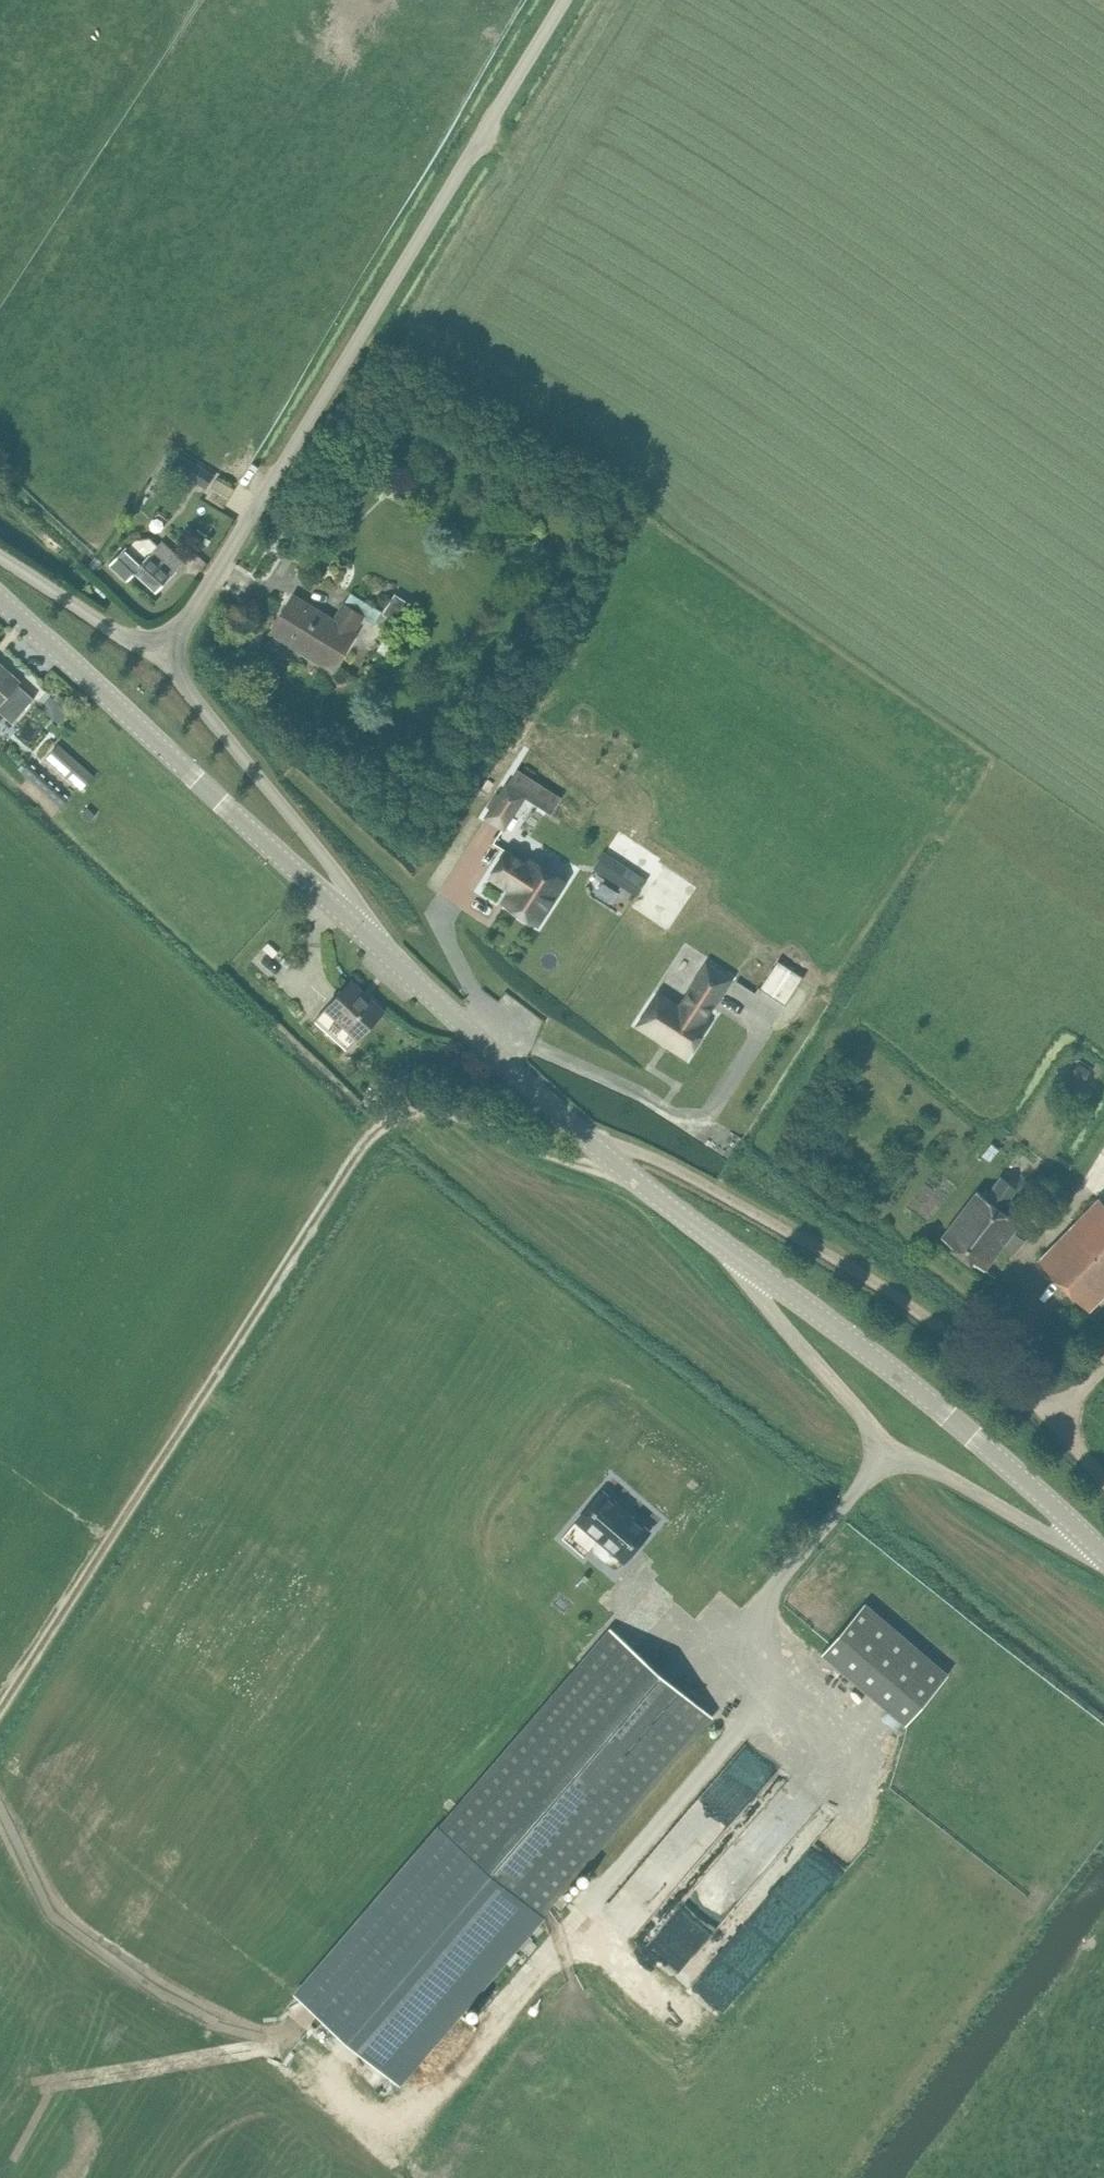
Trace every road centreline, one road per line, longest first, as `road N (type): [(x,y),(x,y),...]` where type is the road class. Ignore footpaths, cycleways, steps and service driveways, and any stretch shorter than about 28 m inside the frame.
road 1 (track): [(622,1167),(600,1172),(424,1107),(395,1115),(364,1146),(0,1714)]
road 2 (tertiary): [(1103,1555),(905,1379),(600,1150),(379,945)]
road 3 (unclassified): [(164,659),(567,0)]
road 4 (tertiary): [(379,945),(0,597)]
road 5 (unclassified): [(379,945),(345,884),(164,659)]
road 6 (unclassified): [(164,659),(0,558)]

